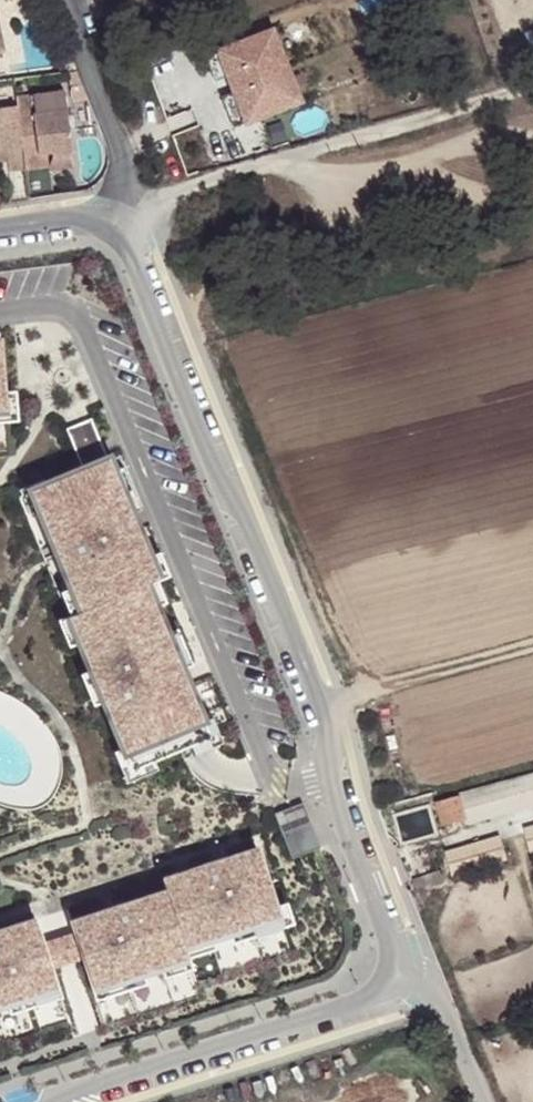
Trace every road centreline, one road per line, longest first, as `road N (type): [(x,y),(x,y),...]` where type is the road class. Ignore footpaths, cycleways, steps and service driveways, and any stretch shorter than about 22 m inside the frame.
road 1 (residential): [(125,232),(322,700),(332,736),(330,773),(399,968)]
road 2 (unclassified): [(125,232),(161,197),(532,87)]
road 3 (residential): [(399,968),(388,992),(371,1005),(52,1101)]
road 4 (residential): [(125,232),(124,159),(63,0)]
road 5 (residential): [(481,1101),(441,1003),(399,968)]
road 6 (unclassified): [(0,228),(76,217),(125,232)]

